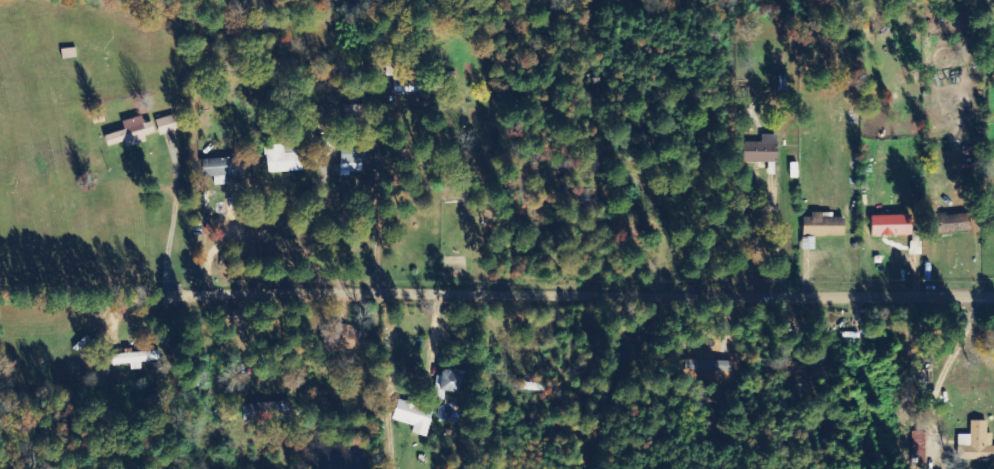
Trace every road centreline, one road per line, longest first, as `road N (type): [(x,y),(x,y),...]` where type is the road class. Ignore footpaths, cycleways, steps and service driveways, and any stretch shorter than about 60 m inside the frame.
road 1 (residential): [(993,297),(175,297)]

